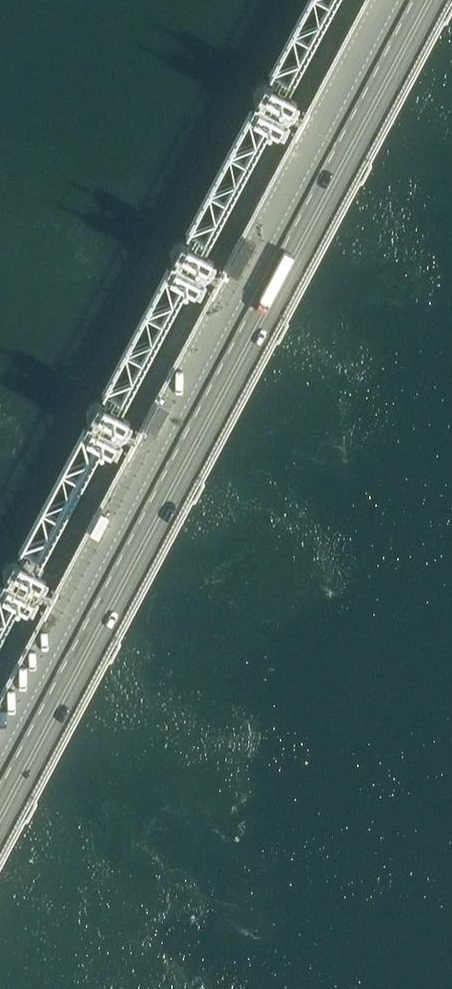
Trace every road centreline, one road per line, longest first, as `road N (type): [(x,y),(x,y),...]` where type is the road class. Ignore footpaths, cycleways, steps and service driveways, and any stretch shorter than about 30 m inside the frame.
road 1 (primary): [(0,810),(426,0)]
road 2 (unclassified): [(0,731),(384,0)]

